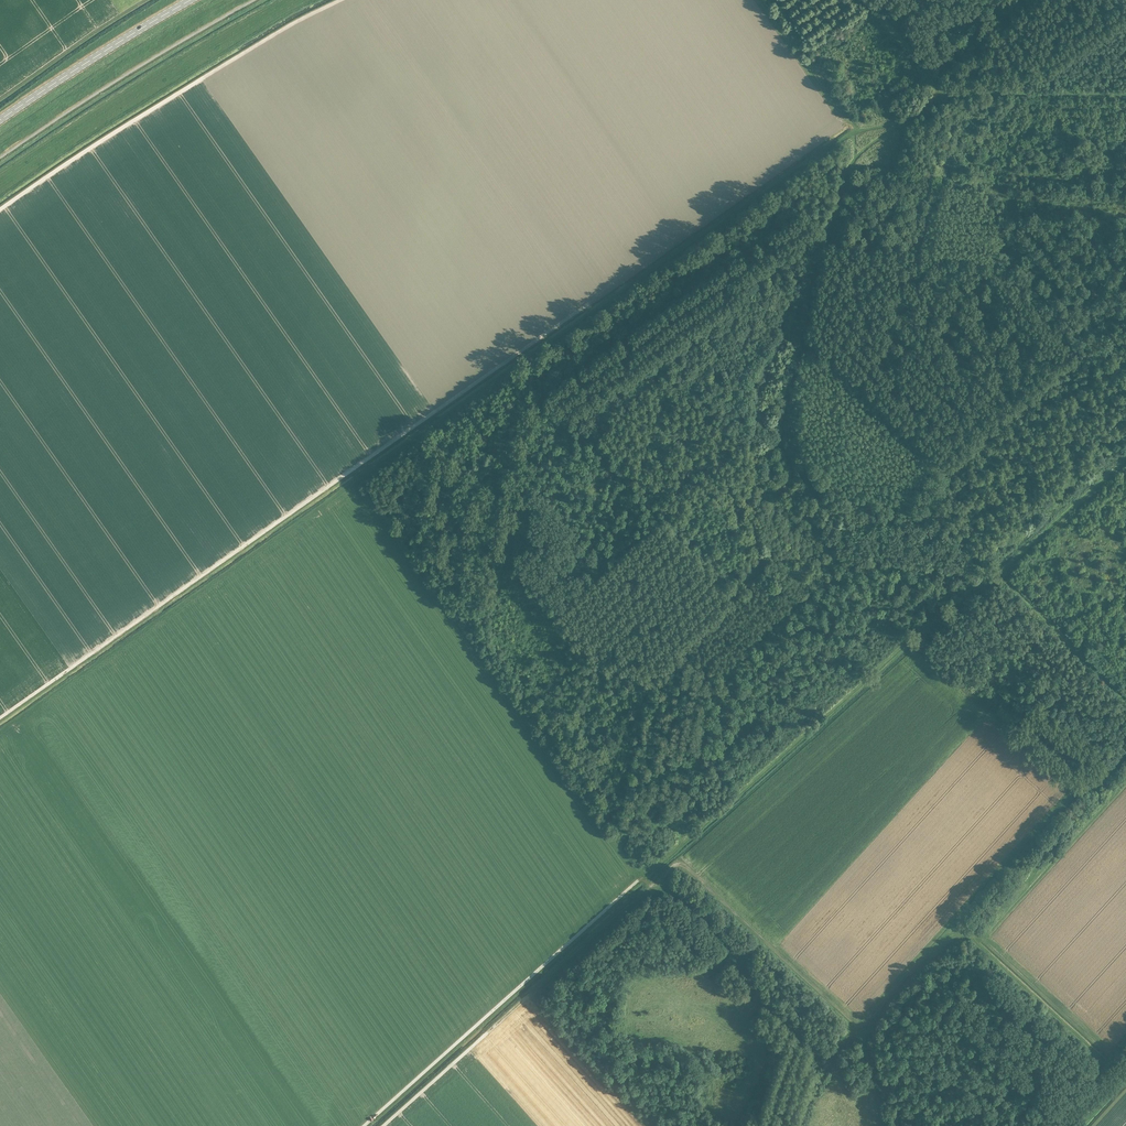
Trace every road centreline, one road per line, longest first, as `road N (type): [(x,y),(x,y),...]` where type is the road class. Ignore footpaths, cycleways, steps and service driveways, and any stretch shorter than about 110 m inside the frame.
road 1 (secondary): [(0,121),(189,0)]

